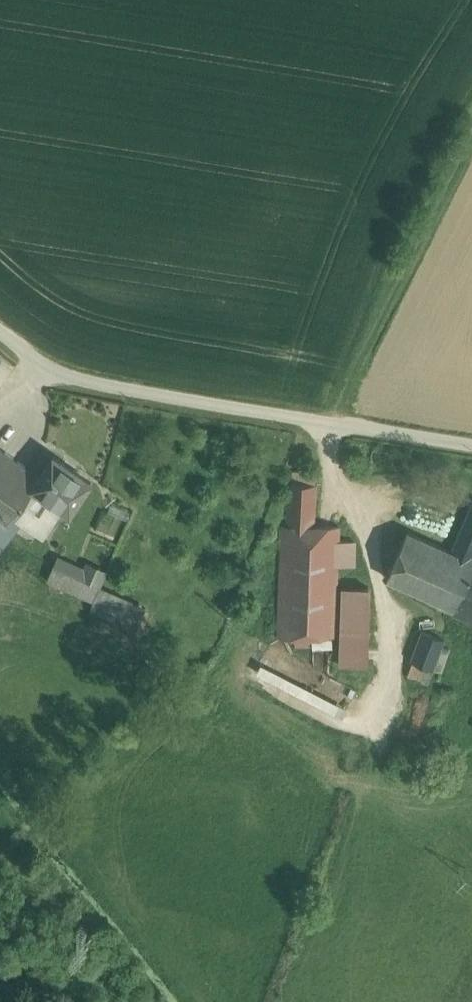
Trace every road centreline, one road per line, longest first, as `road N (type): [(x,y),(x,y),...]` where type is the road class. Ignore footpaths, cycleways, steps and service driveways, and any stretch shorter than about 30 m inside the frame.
road 1 (unclassified): [(471,443),(106,385),(66,375),(0,325)]

